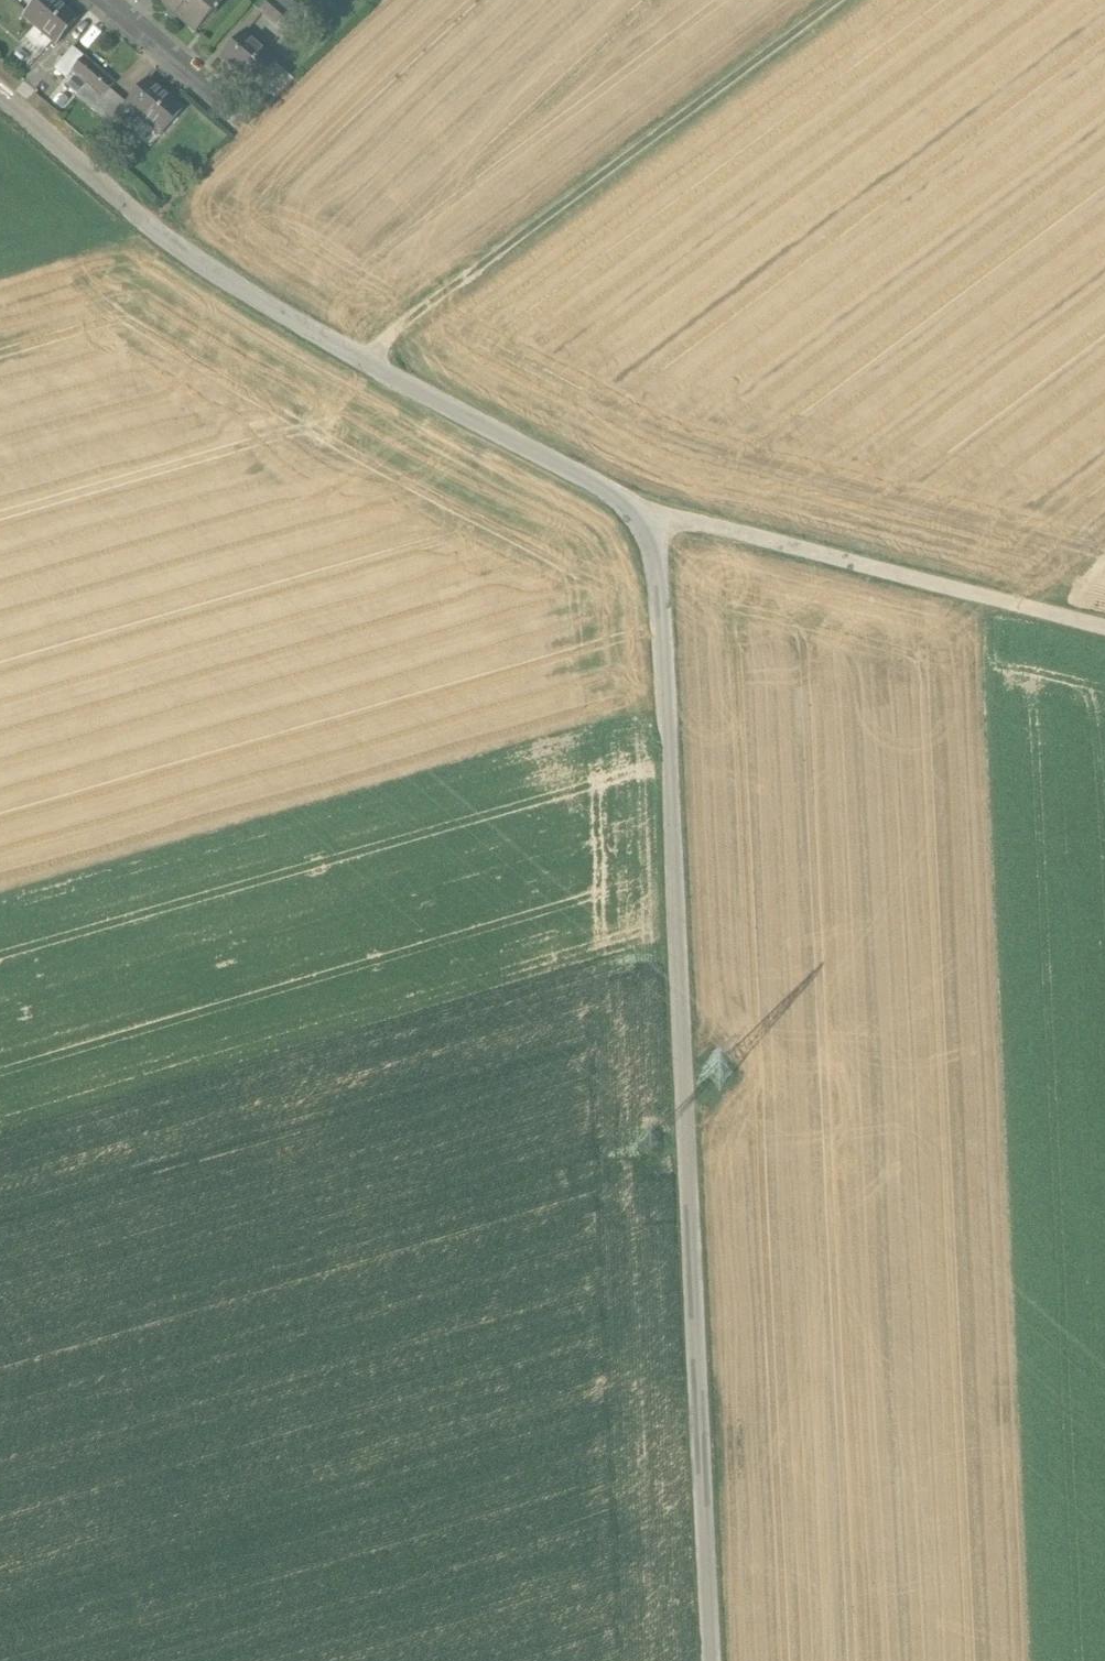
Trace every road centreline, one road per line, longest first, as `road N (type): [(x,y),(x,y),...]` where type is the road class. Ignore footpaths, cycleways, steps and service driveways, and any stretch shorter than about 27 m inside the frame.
road 1 (tertiary): [(0,90),(177,239),(541,459),(668,519),(725,1660)]
road 2 (track): [(846,0),(370,358)]
road 3 (track): [(668,519),(1104,628)]
road 4 (residential): [(102,0),(228,113)]

